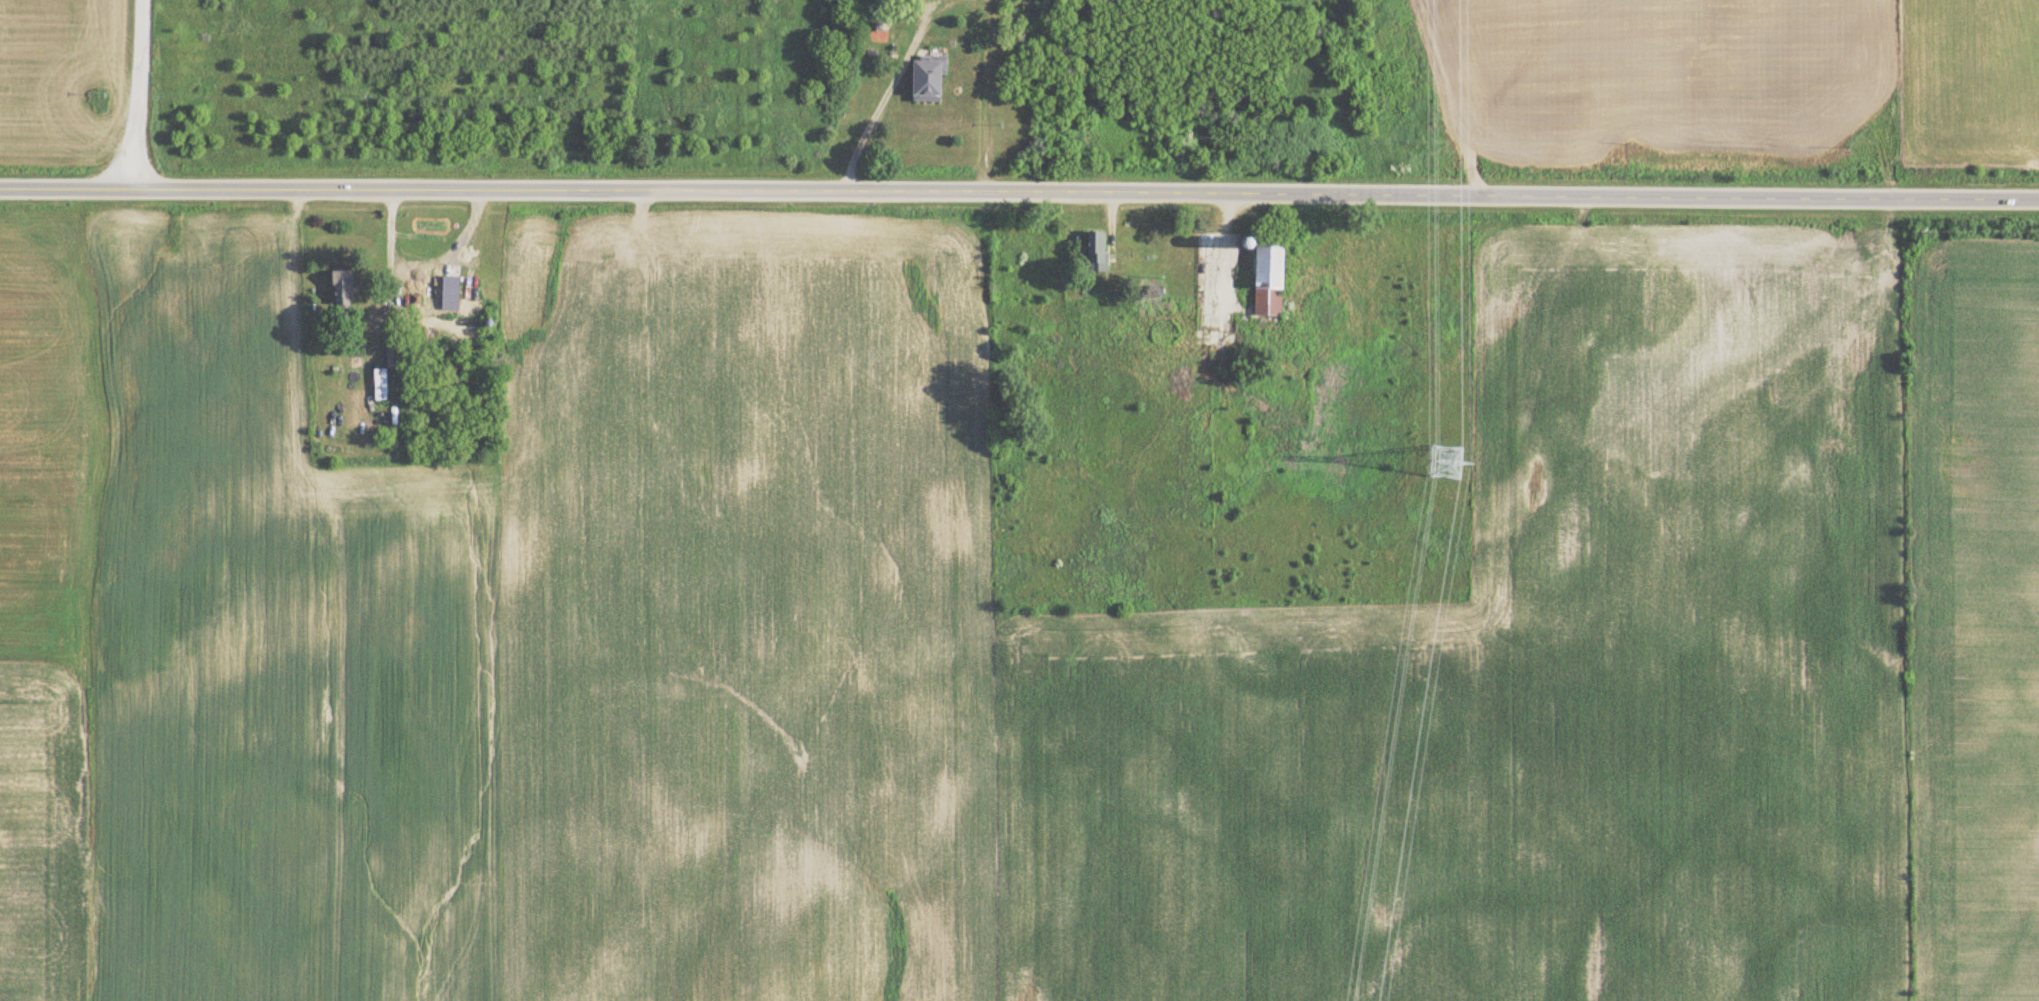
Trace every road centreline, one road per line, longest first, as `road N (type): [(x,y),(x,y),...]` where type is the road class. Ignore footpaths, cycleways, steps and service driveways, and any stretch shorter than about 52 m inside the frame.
road 1 (residential): [(2038,199),(0,190)]

